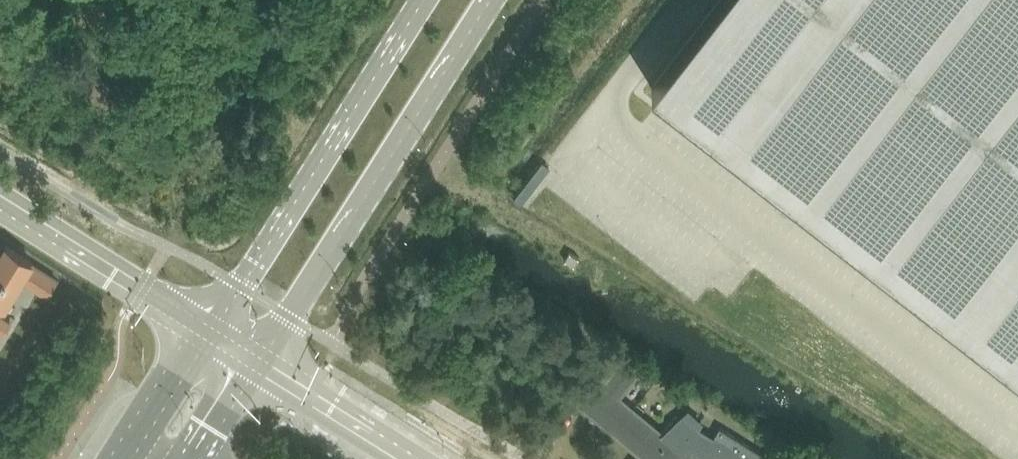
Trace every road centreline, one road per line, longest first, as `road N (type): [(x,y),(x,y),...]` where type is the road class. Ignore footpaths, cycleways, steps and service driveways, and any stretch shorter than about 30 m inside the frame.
road 1 (tertiary): [(253,365),(491,0)]
road 2 (tertiary): [(420,0),(206,334)]
road 3 (tertiary): [(206,334),(0,204)]
road 4 (unclassified): [(411,458),(253,365)]

